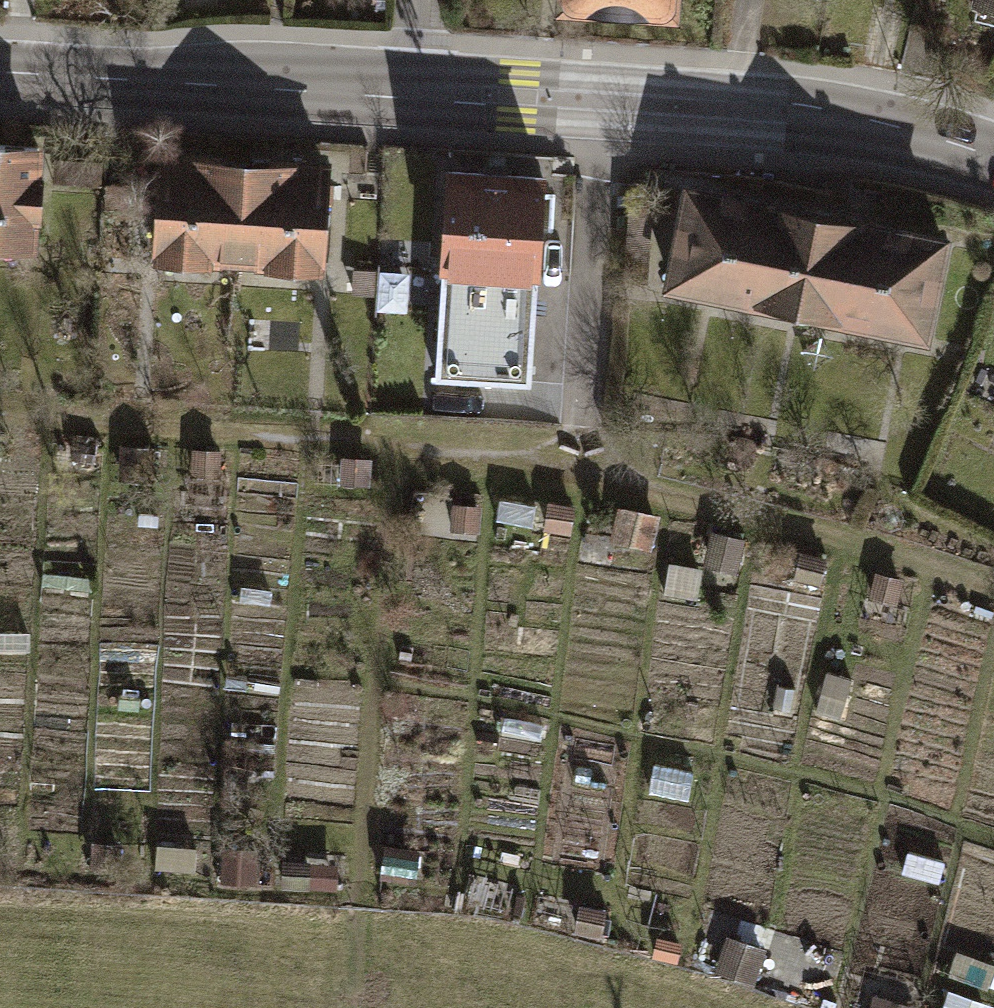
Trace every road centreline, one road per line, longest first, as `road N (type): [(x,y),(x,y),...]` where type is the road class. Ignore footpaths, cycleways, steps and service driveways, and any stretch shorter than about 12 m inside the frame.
road 1 (track): [(413,451),(584,469),(993,587)]
road 2 (secondary): [(416,91),(859,120),(993,158)]
road 3 (secondary): [(0,67),(416,91)]

